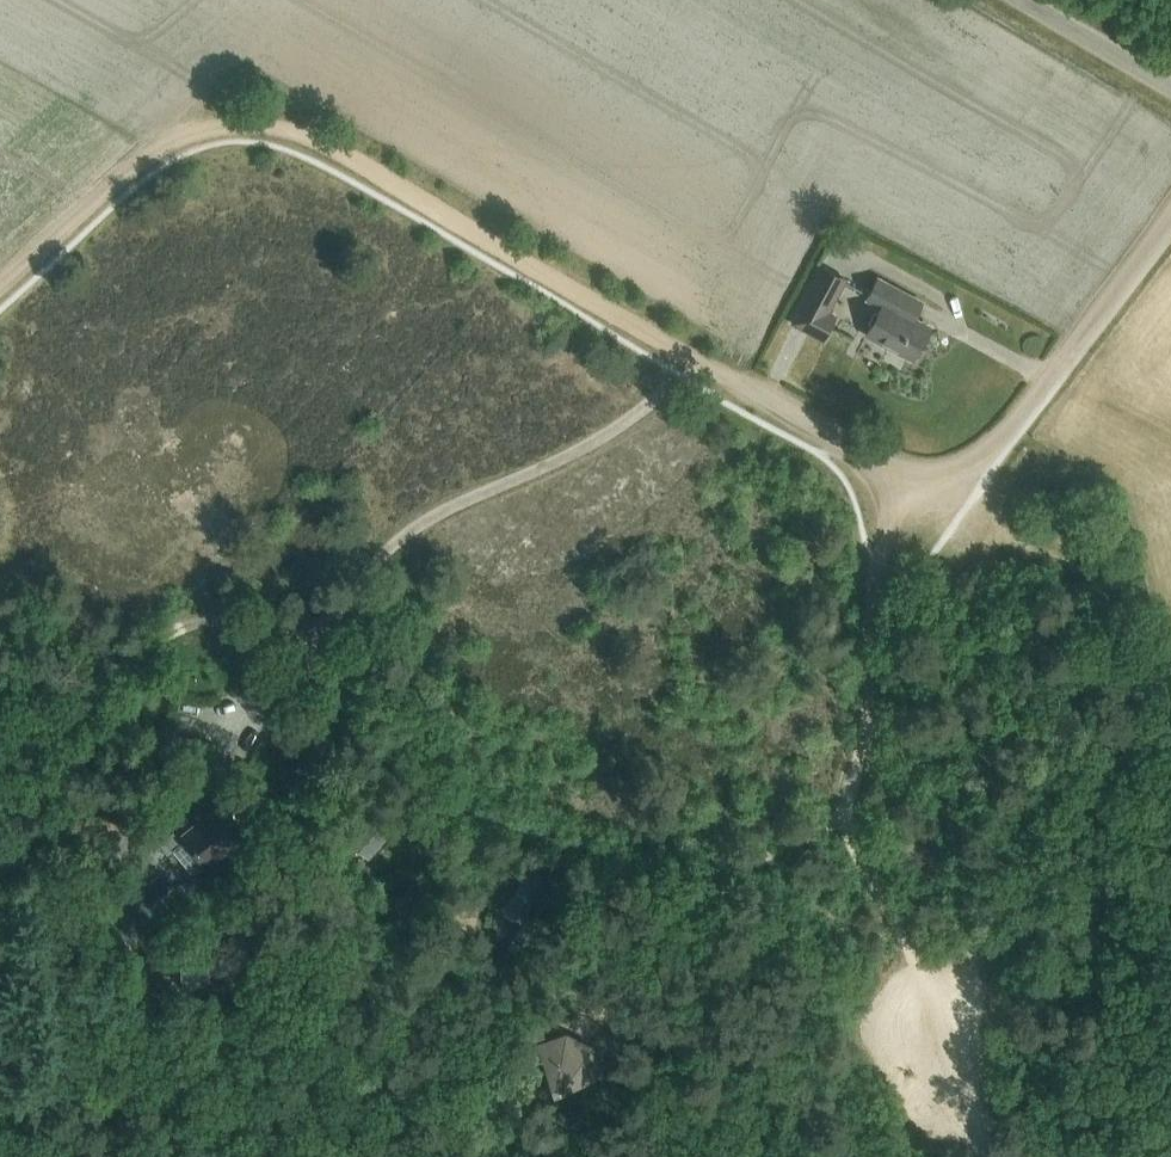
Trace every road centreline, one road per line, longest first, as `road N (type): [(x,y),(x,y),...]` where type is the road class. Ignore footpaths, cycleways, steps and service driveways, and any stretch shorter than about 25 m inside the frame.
road 1 (track): [(693,356),(681,377),(573,455),(470,498),(397,542),(318,627),(208,621),(154,645),(75,714),(33,729),(0,715)]
road 2 (track): [(693,356),(329,145),(274,125),(187,134),(141,157),(0,282)]
road 3 (track): [(906,477),(877,561),(865,733),(849,820),(962,1046),(988,1156)]
road 4 (track): [(848,807),(828,831),(792,850),(712,864),(605,848),(510,816),(465,781),(448,729),(338,614)]
road 5 (track): [(1170,218),(989,455),(937,478),(906,477),(864,453)]
road 6 (track): [(864,453),(693,356)]
road 7 (unclassified): [(1170,87),(1021,0)]

